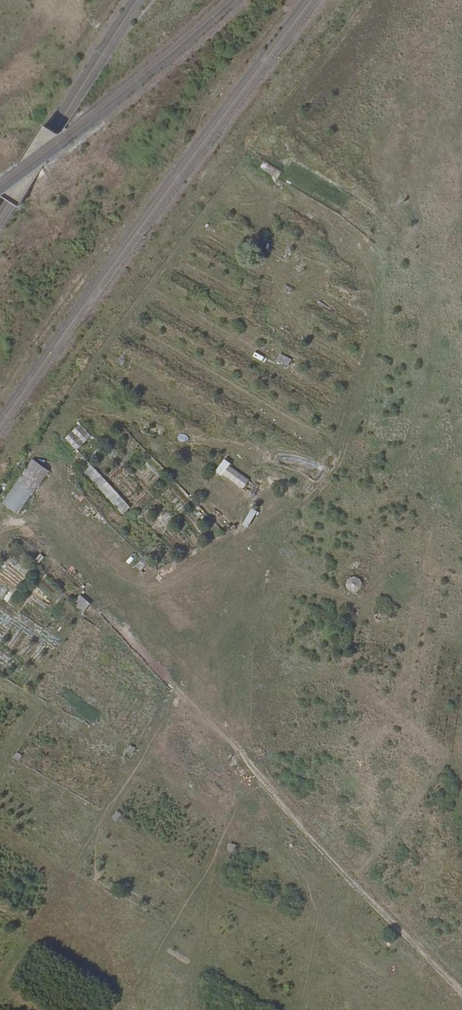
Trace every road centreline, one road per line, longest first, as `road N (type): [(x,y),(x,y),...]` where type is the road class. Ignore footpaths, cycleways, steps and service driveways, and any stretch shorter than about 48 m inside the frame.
road 1 (track): [(461,993),(153,668)]

